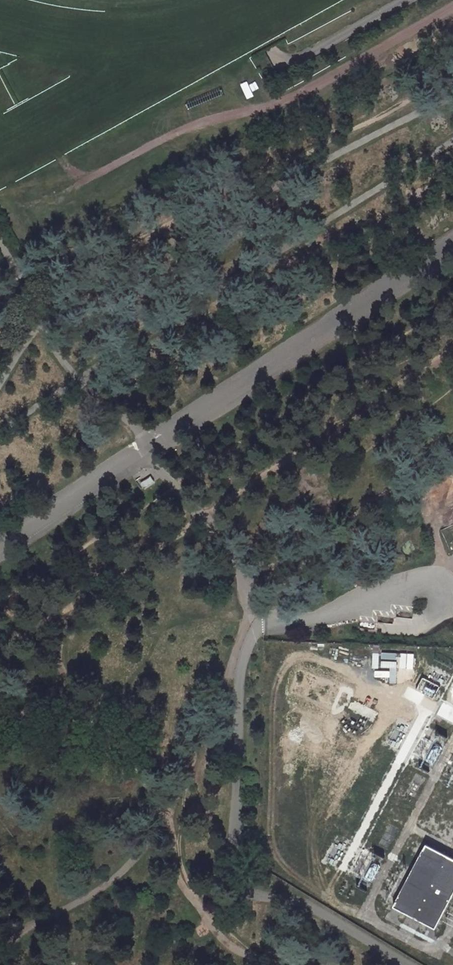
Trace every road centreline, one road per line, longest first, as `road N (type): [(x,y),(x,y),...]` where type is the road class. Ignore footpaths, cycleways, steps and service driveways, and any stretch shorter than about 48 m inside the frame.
road 1 (track): [(0,651),(452,348)]

